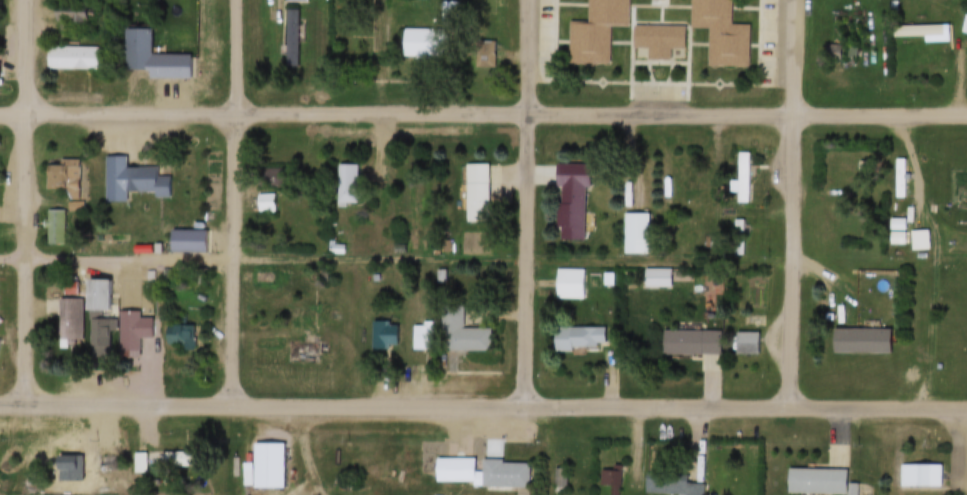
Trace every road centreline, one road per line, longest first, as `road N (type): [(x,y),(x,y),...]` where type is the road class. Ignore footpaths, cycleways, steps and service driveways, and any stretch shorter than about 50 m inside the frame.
road 1 (residential): [(966,115),(28,114)]
road 2 (residential): [(966,406),(31,403)]
road 3 (residential): [(791,404),(798,0)]
road 4 (residential): [(528,404),(529,0)]
road 5 (residential): [(31,403),(28,0)]
road 6 (residential): [(234,403),(237,0)]

